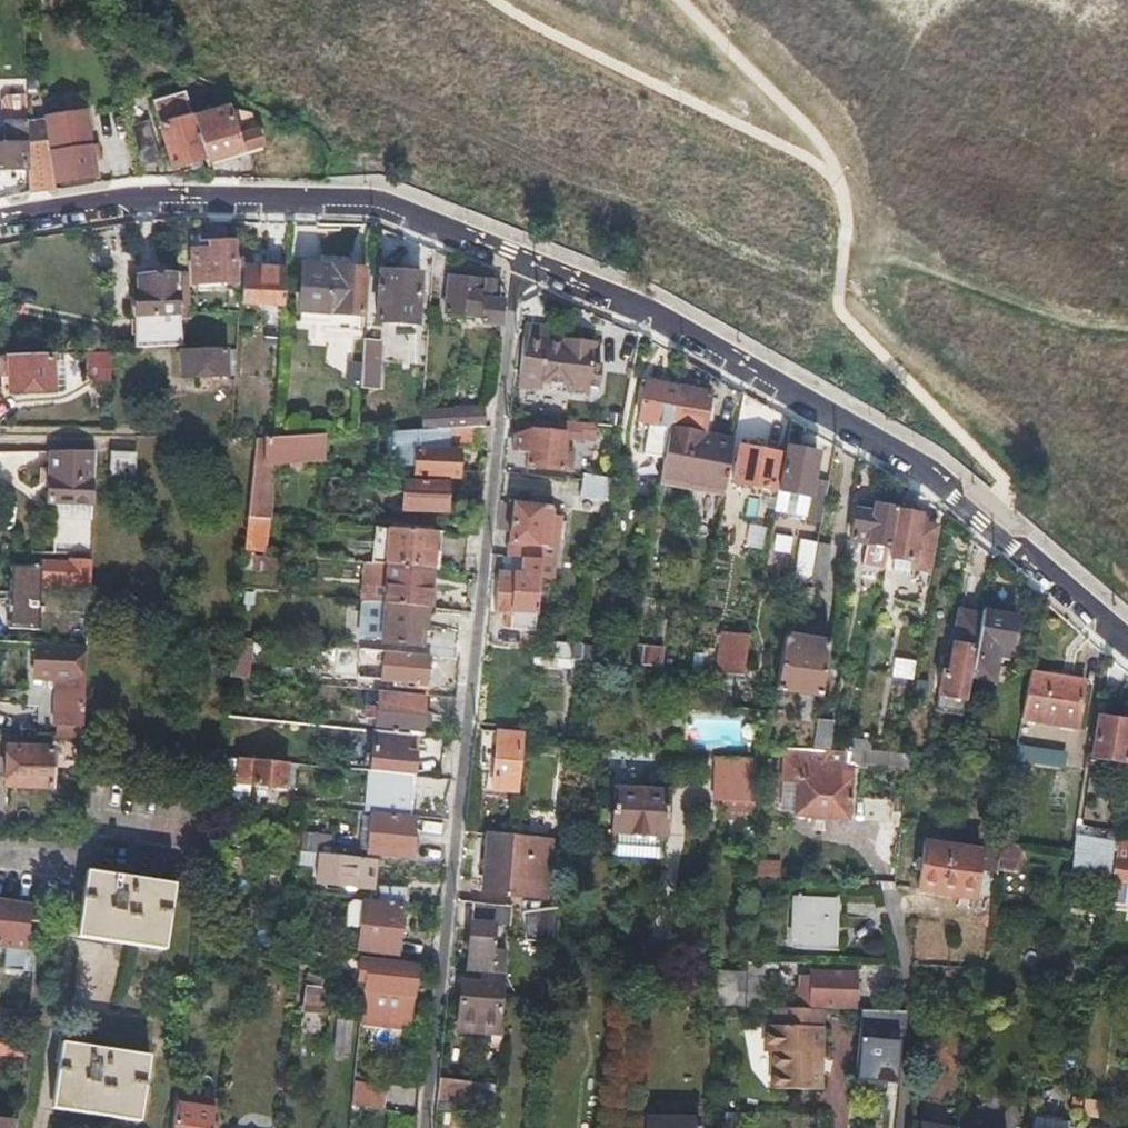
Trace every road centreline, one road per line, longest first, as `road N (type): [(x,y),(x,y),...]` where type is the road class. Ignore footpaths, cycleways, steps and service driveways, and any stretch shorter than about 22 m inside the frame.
road 1 (residential): [(0,218),(125,195),(376,198),(652,308),(920,460),(1016,551),(1127,635)]

